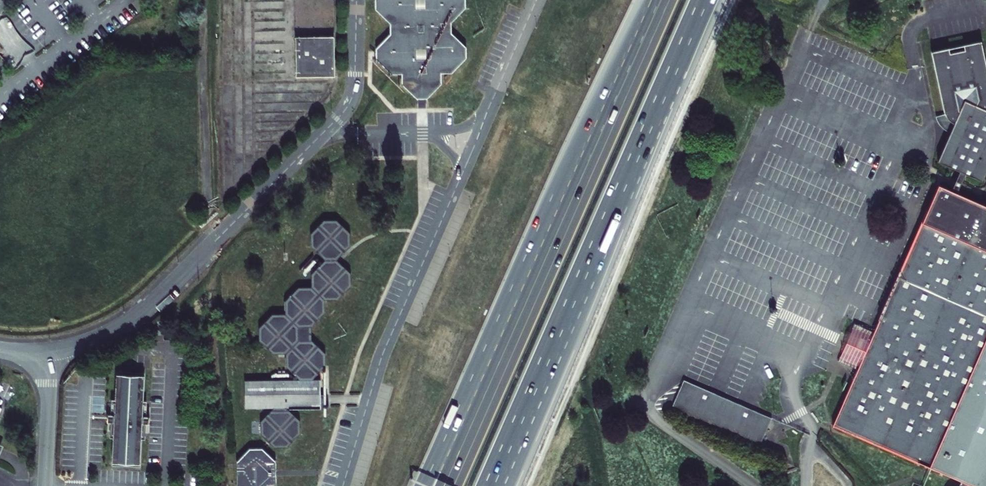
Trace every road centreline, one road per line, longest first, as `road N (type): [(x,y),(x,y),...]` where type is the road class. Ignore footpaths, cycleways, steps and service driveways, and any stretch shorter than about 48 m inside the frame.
road 1 (motorway): [(664,0),(459,463)]
road 2 (motorway): [(537,384),(705,0)]
road 3 (unclassified): [(50,350),(92,340),(145,310),(316,140)]
road 4 (unclassified): [(464,167),(382,355),(343,485)]
road 5 (unclassified): [(44,485),(50,350)]
road 6 (unclassified): [(536,0),(486,115)]

